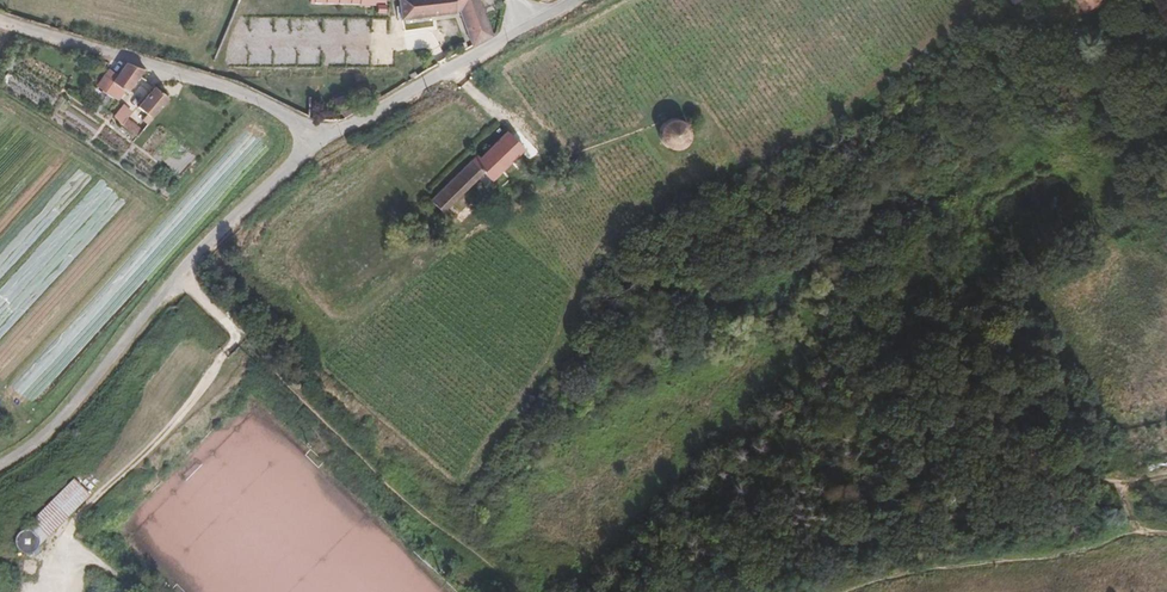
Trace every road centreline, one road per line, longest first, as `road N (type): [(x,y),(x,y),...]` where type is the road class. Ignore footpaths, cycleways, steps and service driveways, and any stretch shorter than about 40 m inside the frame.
road 1 (unclassified): [(314,144),(179,275),(32,447),(0,465)]
road 2 (unclassified): [(0,23),(217,86),(280,111),(314,144)]
road 3 (residential): [(577,0),(314,144)]

